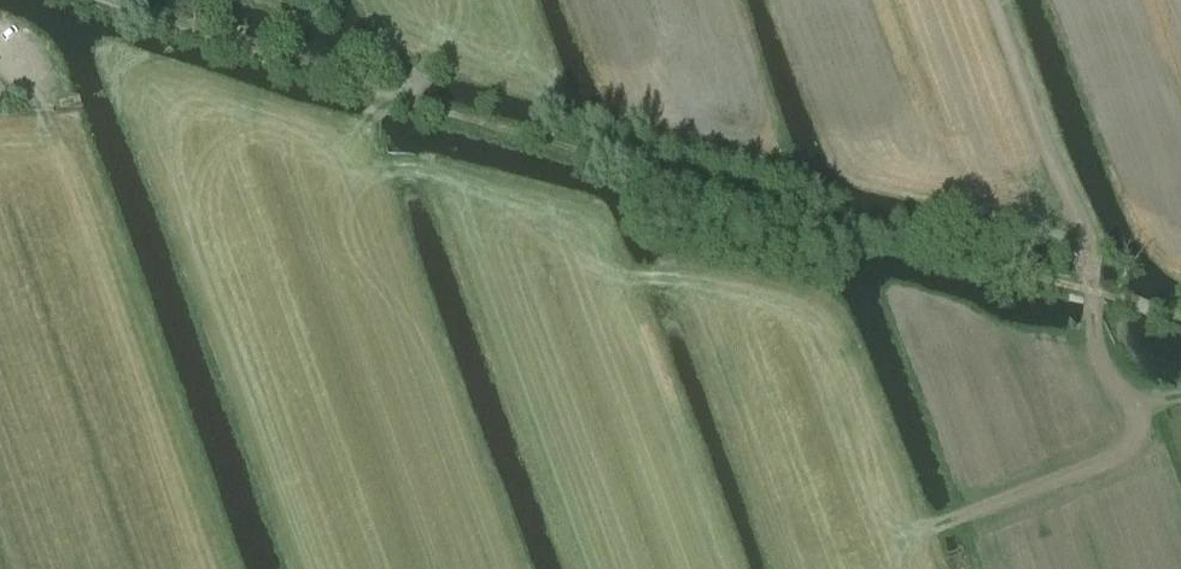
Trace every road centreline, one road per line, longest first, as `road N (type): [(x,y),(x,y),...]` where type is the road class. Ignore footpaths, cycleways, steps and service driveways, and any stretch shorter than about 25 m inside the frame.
road 1 (track): [(1090,292),(392,101),(91,0)]
road 2 (track): [(915,536),(1100,458),(1138,427),(1131,397),(1093,350),(1090,292)]
road 3 (track): [(994,0),(1061,185),(1088,227),(1090,292)]
road 4 (track): [(456,0),(427,65),(367,125),(343,166)]

